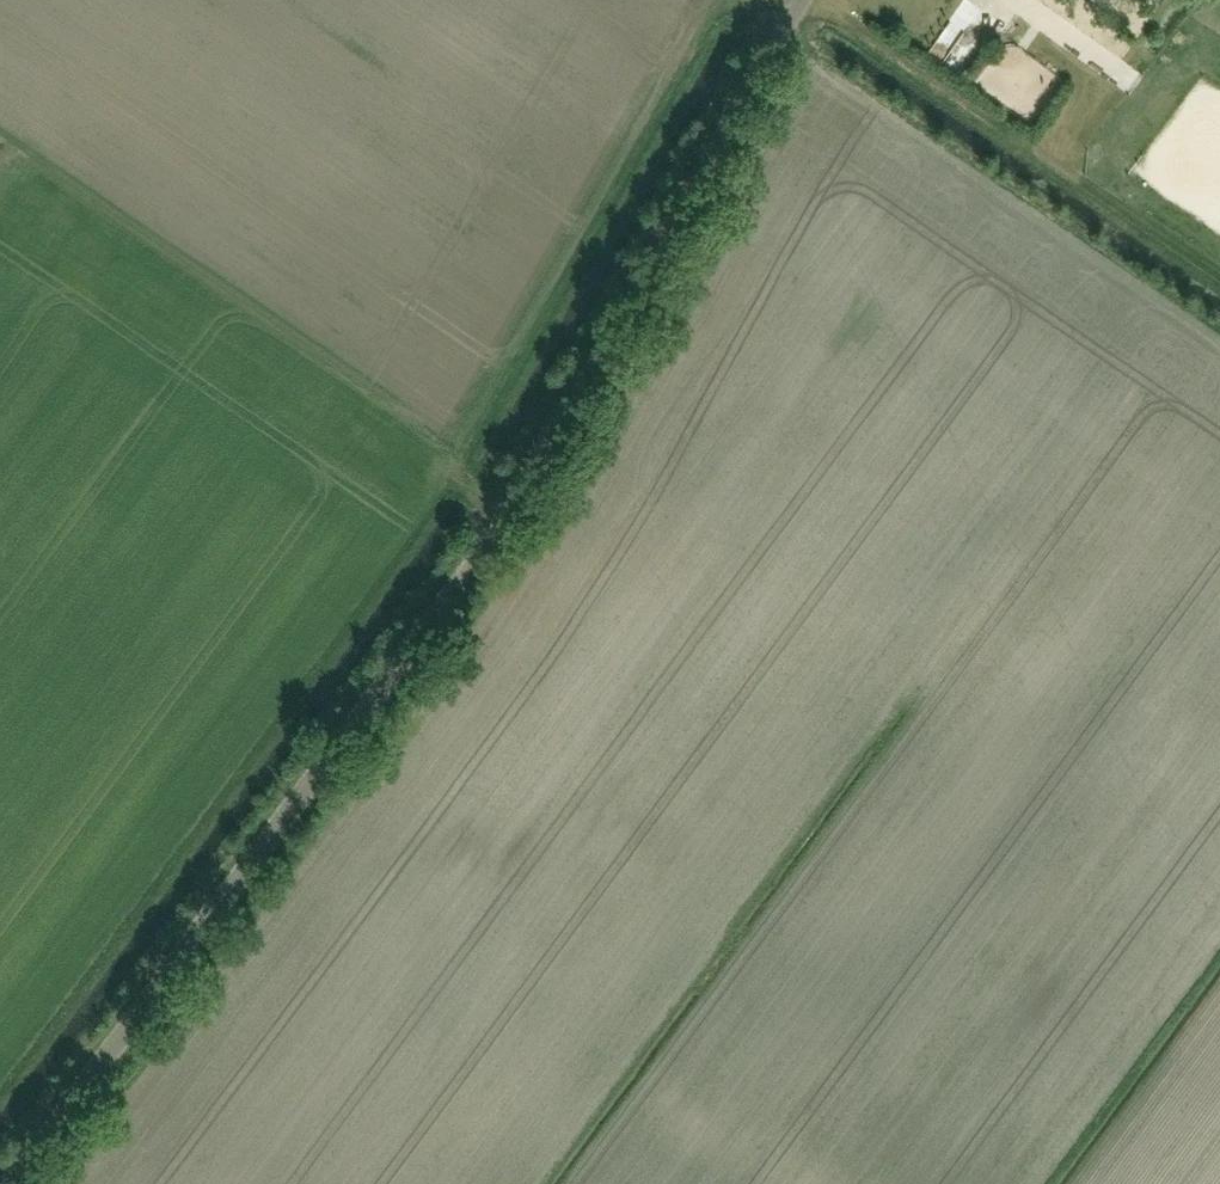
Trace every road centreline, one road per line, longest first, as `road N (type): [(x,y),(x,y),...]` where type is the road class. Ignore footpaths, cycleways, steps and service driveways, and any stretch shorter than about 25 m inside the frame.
road 1 (unclassified): [(802,0),(524,495),(10,1183)]

